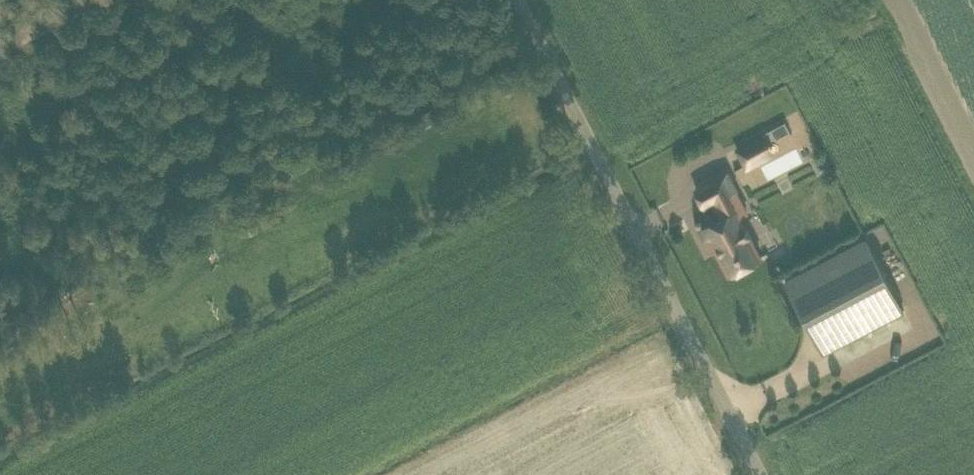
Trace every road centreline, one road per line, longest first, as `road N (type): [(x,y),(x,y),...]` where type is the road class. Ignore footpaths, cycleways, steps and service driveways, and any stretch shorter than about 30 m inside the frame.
road 1 (unclassified): [(754,474),(511,0)]

